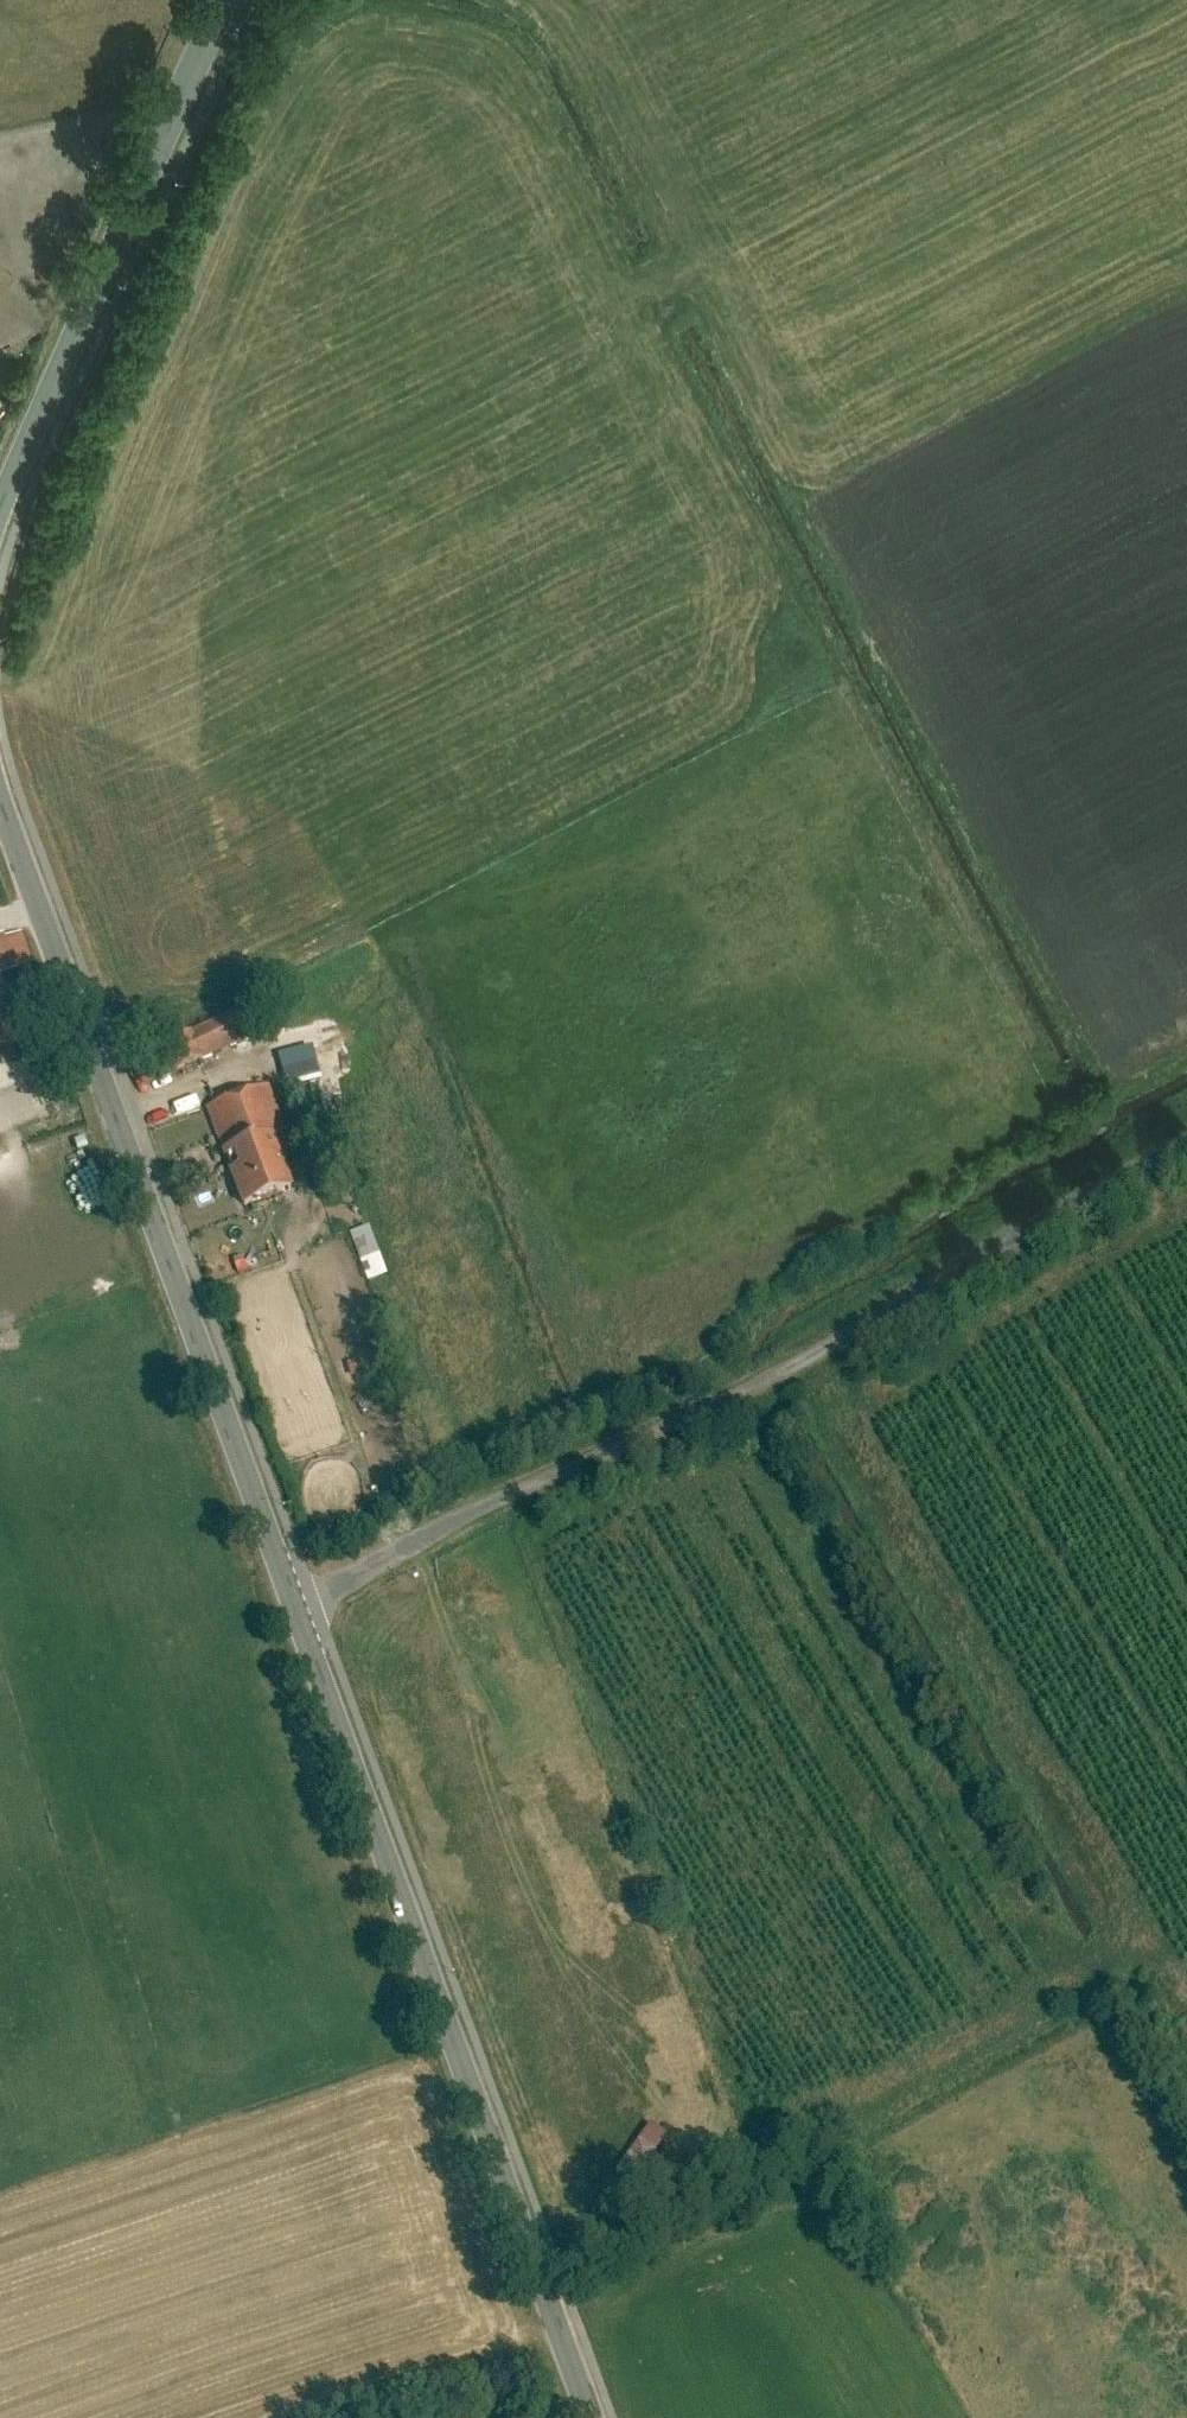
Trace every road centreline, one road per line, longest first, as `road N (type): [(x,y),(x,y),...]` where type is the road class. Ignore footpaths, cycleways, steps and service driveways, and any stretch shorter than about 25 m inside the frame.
road 1 (tertiary): [(592,2417),(0,798)]
road 2 (track): [(1186,1144),(792,1364),(454,1519),(291,1605)]
road 3 (tertiary): [(0,505),(224,0)]

